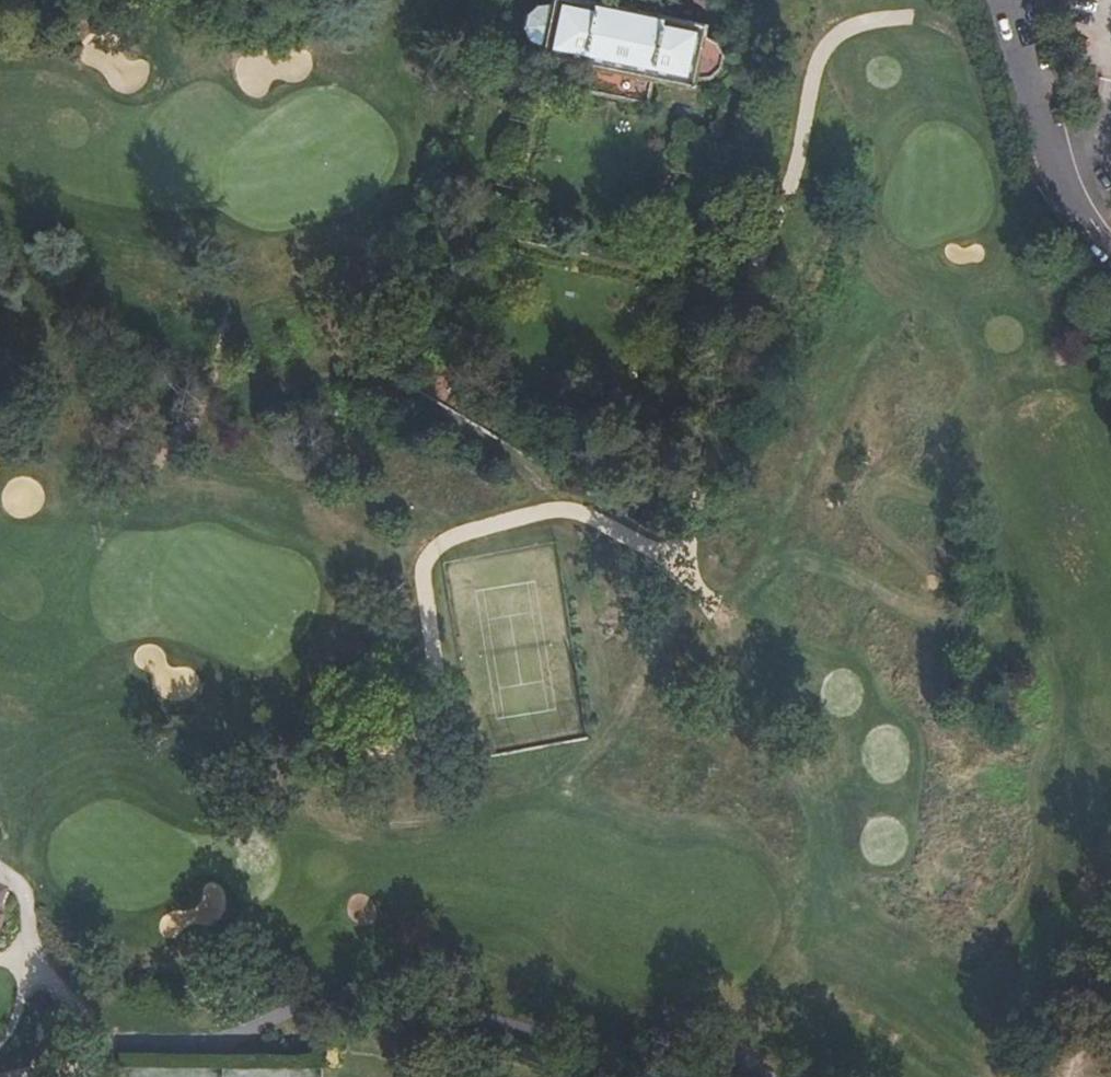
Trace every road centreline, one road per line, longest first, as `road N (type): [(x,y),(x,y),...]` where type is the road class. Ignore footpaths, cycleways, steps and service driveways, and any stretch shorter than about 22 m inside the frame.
road 1 (residential): [(1004,0),(1057,180),(1110,262)]

